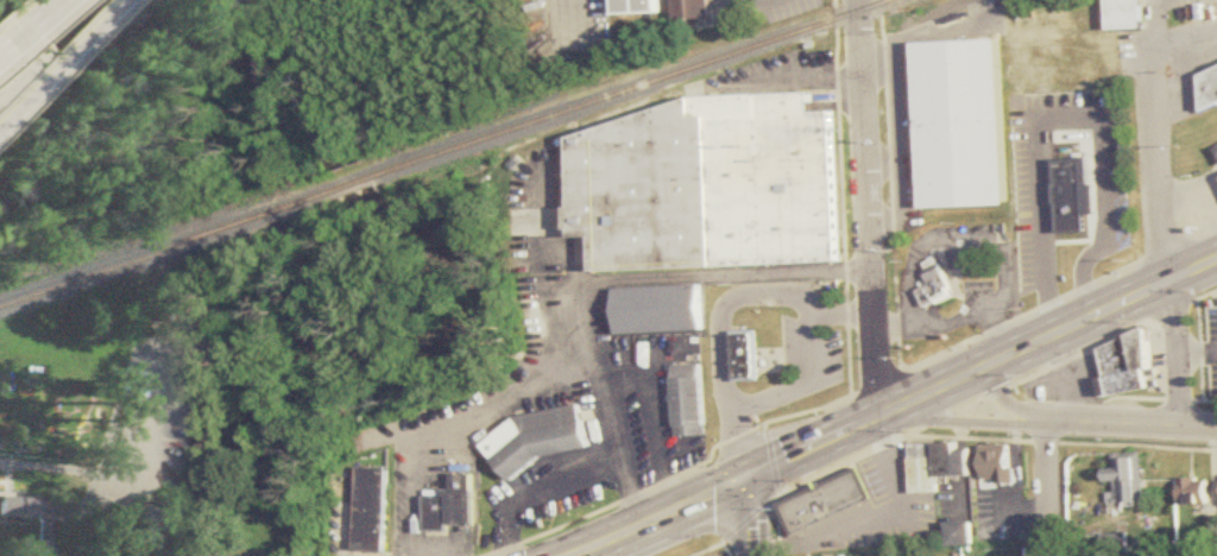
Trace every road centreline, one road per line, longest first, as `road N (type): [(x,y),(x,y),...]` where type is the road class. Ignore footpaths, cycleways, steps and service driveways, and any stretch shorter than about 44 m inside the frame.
road 1 (residential): [(884,417),(861,0)]
road 2 (residential): [(1153,44),(1181,428)]
road 3 (secondary): [(884,417),(1216,263)]
road 4 (secondary): [(576,555),(755,475)]
road 5 (residential): [(1216,429),(1045,419)]
road 6 (residential): [(884,417),(1045,419)]
road 7 (secondary): [(755,475),(884,417)]
road 8 (residential): [(1045,419),(1050,555)]

